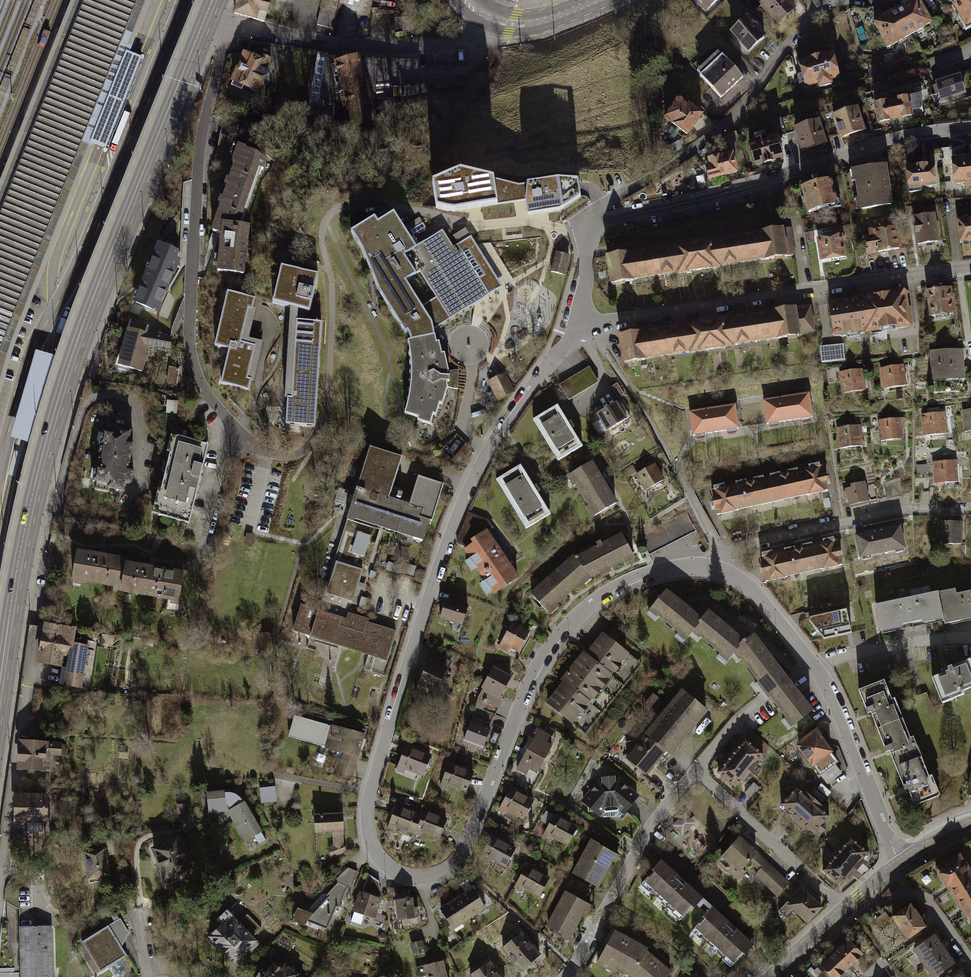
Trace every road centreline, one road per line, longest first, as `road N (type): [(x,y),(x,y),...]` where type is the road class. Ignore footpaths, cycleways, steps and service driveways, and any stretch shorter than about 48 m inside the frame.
road 1 (residential): [(727,567),(649,573),(578,616),(528,684),(459,864),(420,882),(397,878),(377,860),(365,838),(365,810),(470,490),(501,432),(596,313)]
road 2 (primary): [(0,690),(21,550),(64,380),(208,19)]
road 3 (residential): [(228,27),(199,138),(189,340),(192,367),(230,442),(198,567)]
road 4 (track): [(230,442),(276,460),(301,456),(316,442),(328,400),(328,221),(343,204),(360,202),(419,220)]
road 5 (residential): [(970,131),(935,132),(591,228)]
road 6 (residential): [(596,313),(635,317),(970,268)]
road 7 (residential): [(591,228),(594,211),(740,111),(817,0)]
road 8 (unclassified): [(493,21),(467,46),(360,48),(228,27)]
road 9 (residential): [(727,567),(743,548),(902,504),(970,506)]
road 10 (residential): [(696,773),(638,852),(570,976)]
road 11 (residential): [(900,863),(818,671)]
road 12 (residential): [(845,910),(696,773)]
road 13 (residential): [(818,671),(754,712),(696,773)]
road 14 (residential): [(970,637),(892,646),(818,671)]
road 15 (residential): [(818,671),(727,567)]

